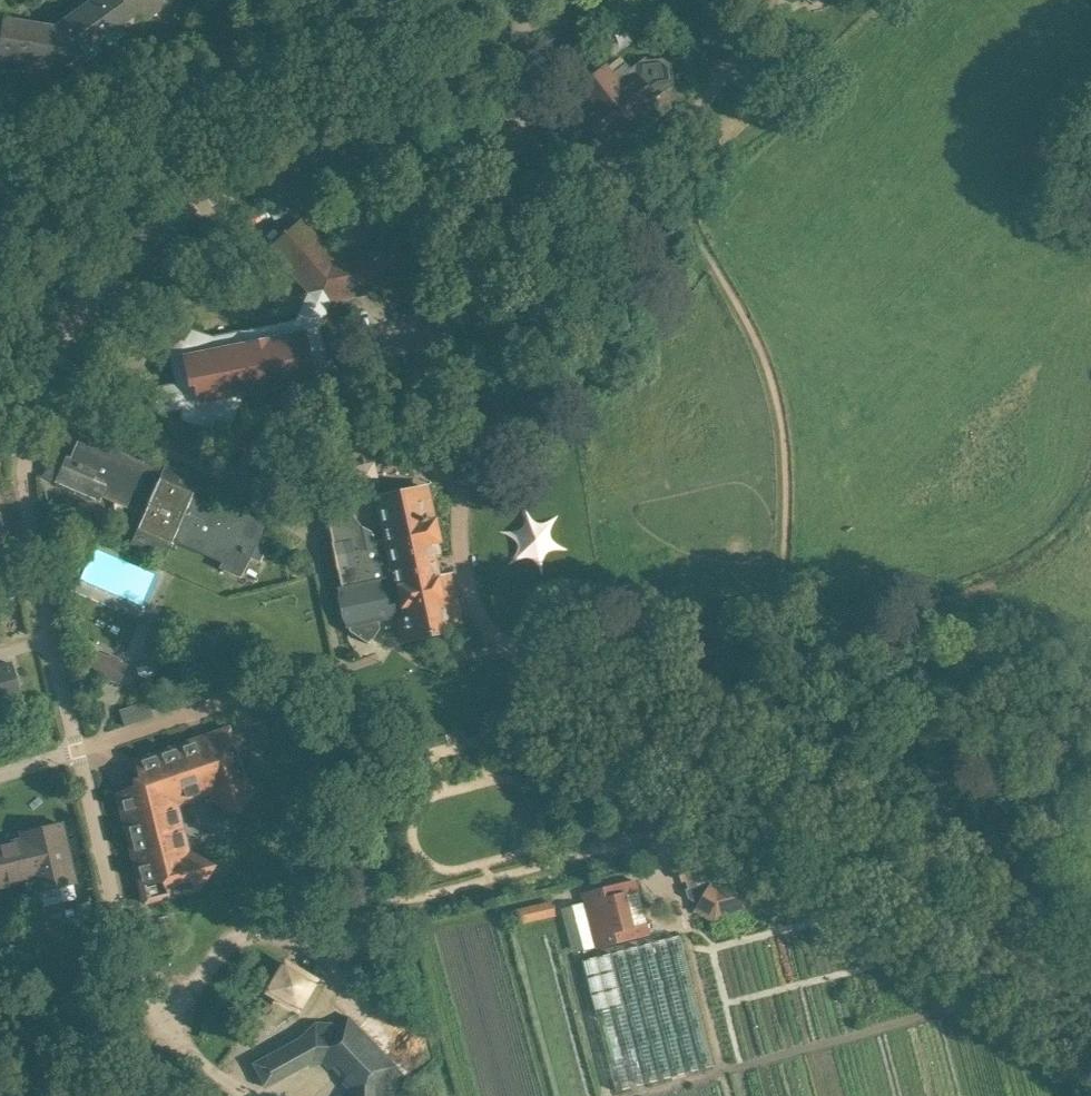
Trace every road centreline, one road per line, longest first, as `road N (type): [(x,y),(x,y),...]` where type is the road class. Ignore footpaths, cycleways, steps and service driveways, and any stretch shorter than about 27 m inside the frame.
road 1 (track): [(123,1095),(162,1029),(234,937),(663,832),(712,770)]
road 2 (residential): [(29,399),(77,316),(151,239),(243,184),(286,164),(382,144),(518,138)]
road 3 (residential): [(513,651),(476,610),(459,543),(462,488),(498,333),(518,138)]
road 4 (track): [(513,651),(908,882)]
road 5 (residential): [(75,750),(26,474),(29,399)]
road 6 (residential): [(791,0),(703,127),(641,162),(601,167),(518,138)]
road 7 (residential): [(162,1029),(133,973),(75,750)]
road 8 (track): [(908,882),(1090,991)]
road 9 (residential): [(518,138),(523,59),(514,0)]

